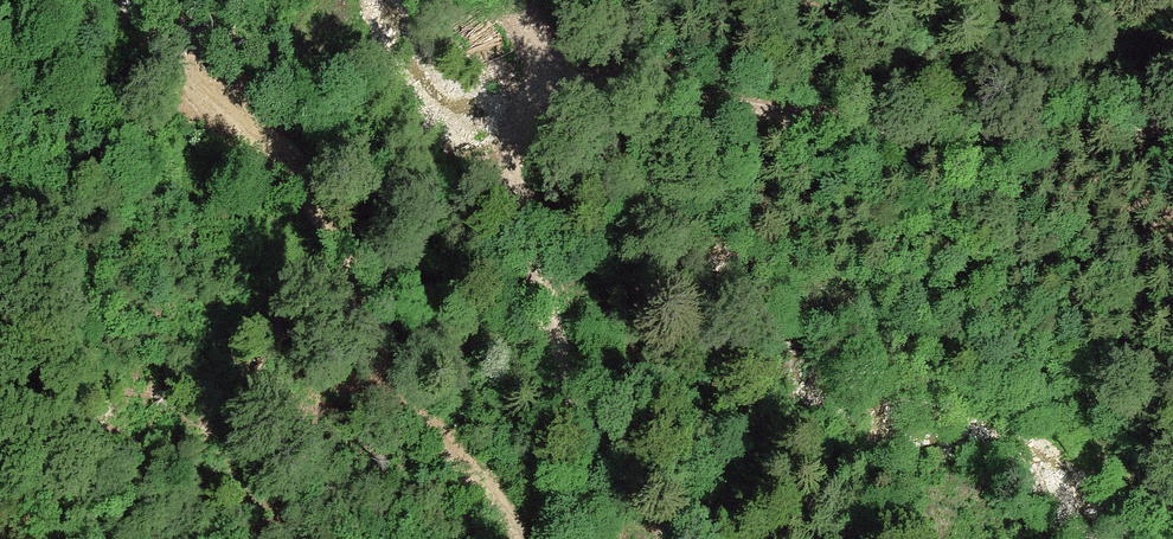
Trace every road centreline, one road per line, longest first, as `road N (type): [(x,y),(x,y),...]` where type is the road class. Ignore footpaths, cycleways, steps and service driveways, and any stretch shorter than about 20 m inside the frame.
road 1 (track): [(609,538),(600,404),(564,215),(582,75),(633,28),(754,34),(994,127),(1172,123)]
road 2 (track): [(582,75),(486,0)]

